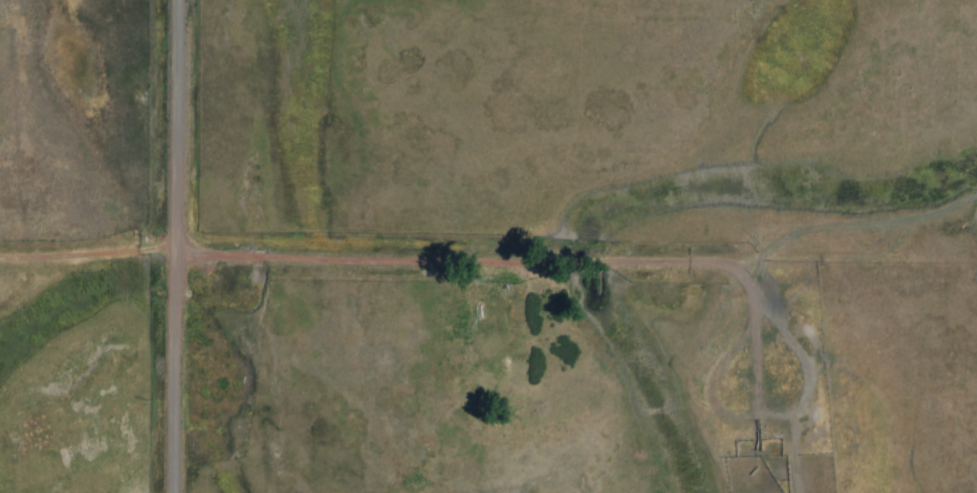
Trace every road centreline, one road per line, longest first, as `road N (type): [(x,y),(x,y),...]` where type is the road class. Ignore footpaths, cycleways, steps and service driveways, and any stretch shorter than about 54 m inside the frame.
road 1 (track): [(0,258),(153,249),(342,262),(702,262),(729,268),(753,301)]
road 2 (residential): [(179,492),(184,0)]
road 3 (track): [(753,301),(757,386),(773,414),(789,414),(801,408),(805,370),(753,301)]
road 4 (track): [(153,249),(145,220),(125,200),(0,151)]
road 5 (track): [(753,301),(743,337),(713,373),(711,400),(741,418),(754,410),(757,386)]

